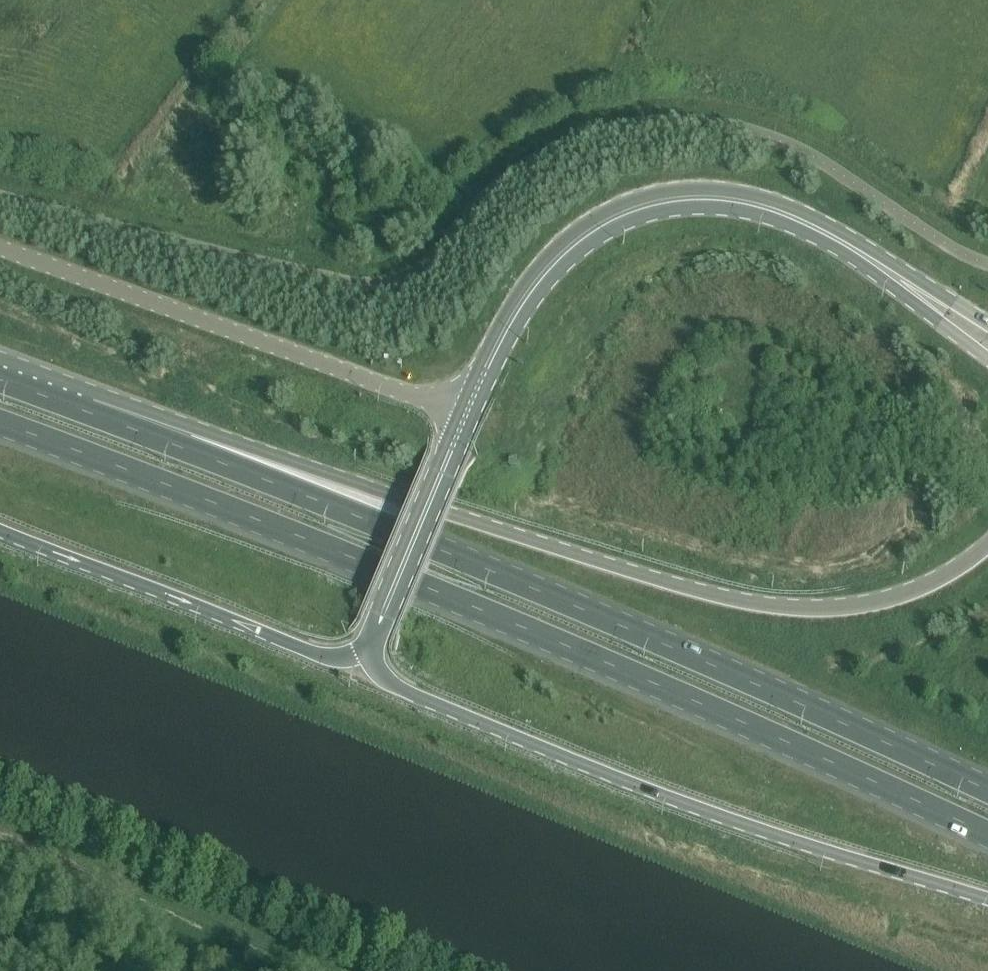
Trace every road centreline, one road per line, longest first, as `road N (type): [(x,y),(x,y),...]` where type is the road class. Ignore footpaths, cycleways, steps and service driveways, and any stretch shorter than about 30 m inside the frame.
road 1 (trunk): [(0,426),(611,666),(987,837)]
road 2 (trunk): [(987,796),(620,626),(84,410)]
road 3 (trunk): [(987,543),(952,570),(877,601),(759,605),(522,539),(170,423),(84,410)]
road 4 (trunk): [(370,648),(381,675),(413,695),(675,799),(987,899)]
road 5 (secondary): [(466,412),(530,289),(568,248),(637,207),(724,198),(761,206),(883,268)]
road 6 (unclassified): [(0,249),(466,412)]
road 7 (trunk): [(0,530),(311,654),(345,659),(370,648)]
road 8 (secondary): [(370,648),(466,412)]
road 9 (secondary): [(883,268),(987,360)]

